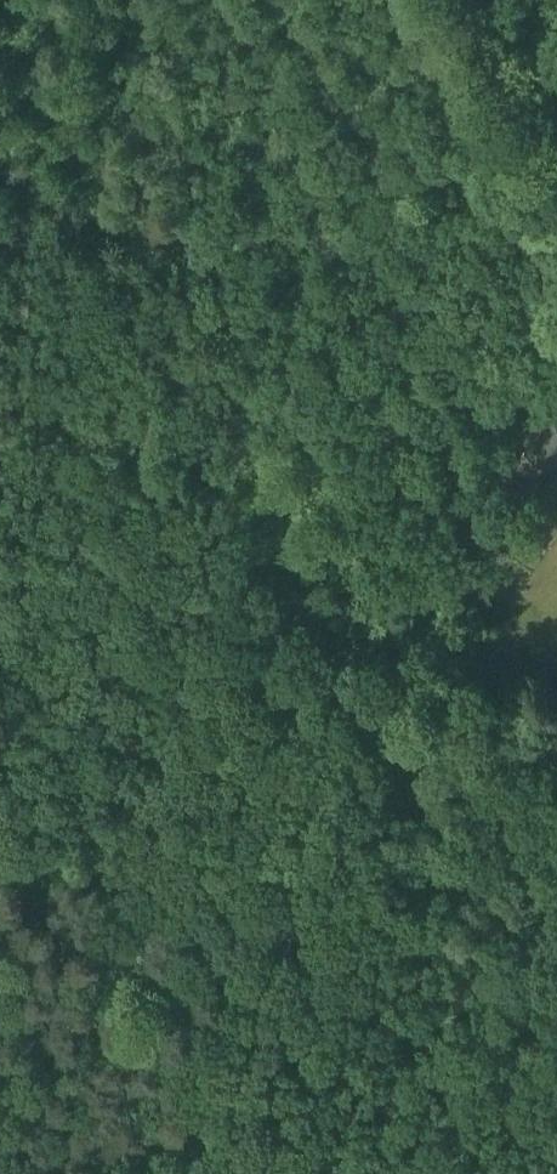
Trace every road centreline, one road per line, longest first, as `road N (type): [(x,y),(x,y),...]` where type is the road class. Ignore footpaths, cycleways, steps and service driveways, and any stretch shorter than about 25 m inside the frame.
road 1 (track): [(416,0),(556,240)]

